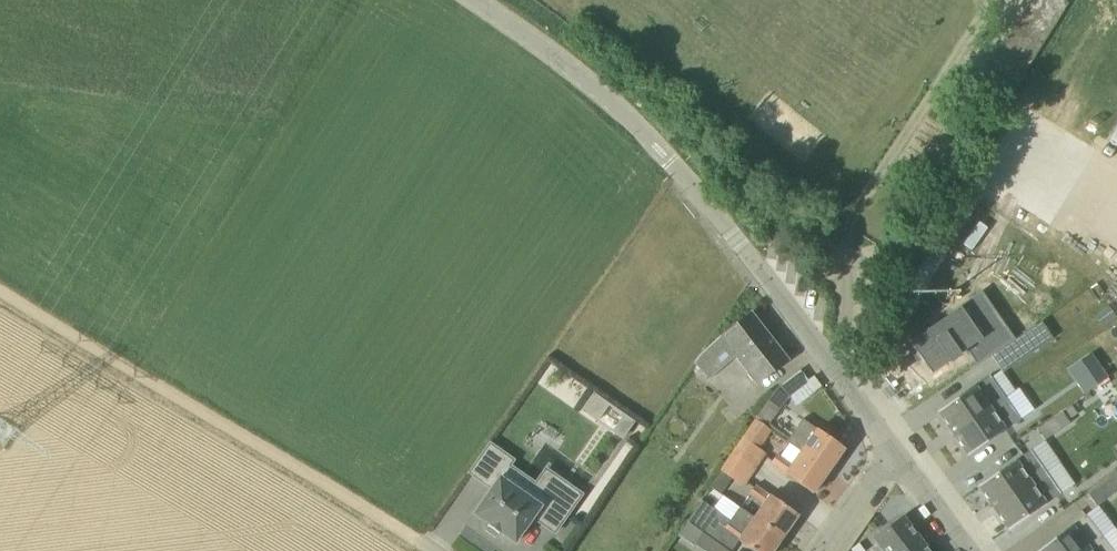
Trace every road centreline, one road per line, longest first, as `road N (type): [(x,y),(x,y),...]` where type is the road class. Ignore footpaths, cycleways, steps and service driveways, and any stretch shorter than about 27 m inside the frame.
road 1 (tertiary): [(895,454),(655,133),(485,0)]
road 2 (track): [(420,542),(0,289)]
road 3 (tertiary): [(967,550),(895,454)]

